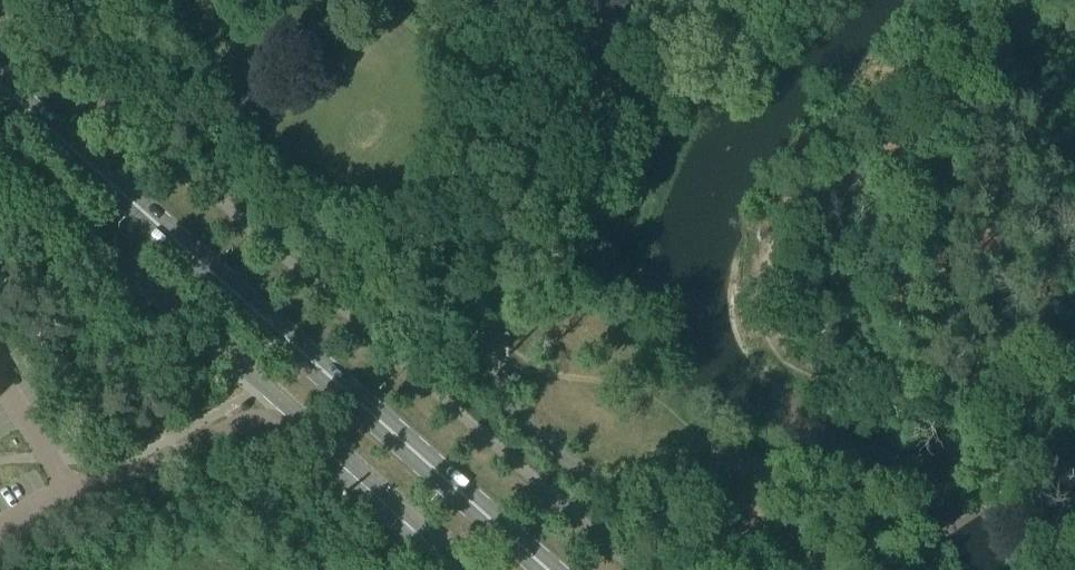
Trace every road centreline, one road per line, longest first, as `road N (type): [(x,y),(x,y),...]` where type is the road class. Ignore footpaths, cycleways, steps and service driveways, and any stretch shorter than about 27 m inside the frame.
road 1 (primary): [(0,83),(550,569)]

